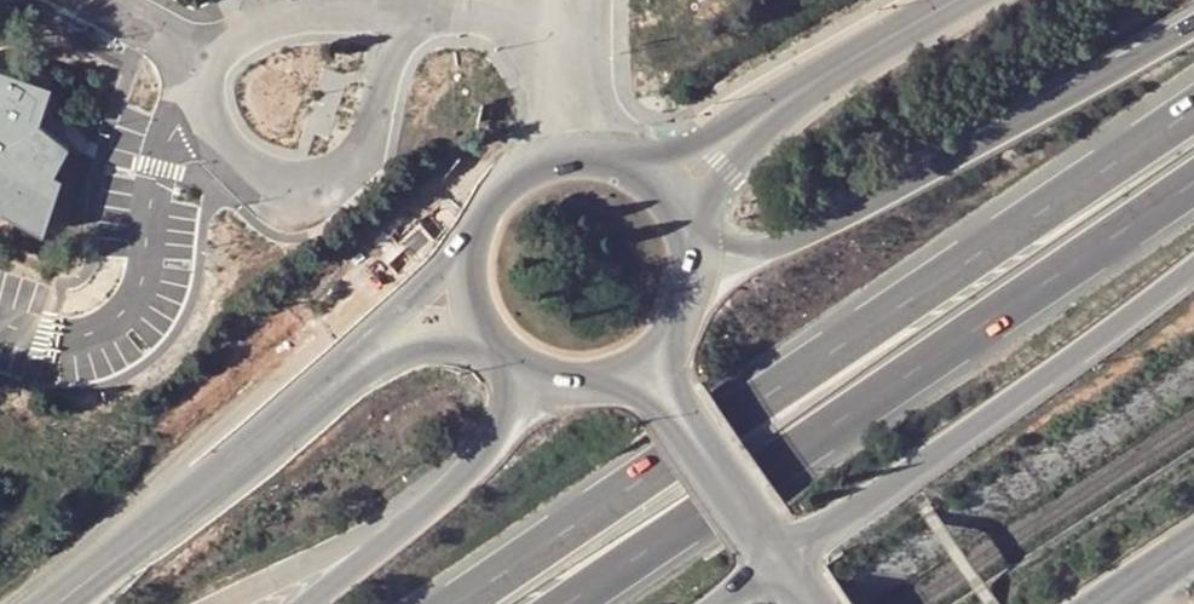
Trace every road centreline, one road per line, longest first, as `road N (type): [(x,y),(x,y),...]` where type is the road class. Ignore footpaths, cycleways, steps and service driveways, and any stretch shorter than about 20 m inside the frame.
road 1 (trunk): [(1193,115),(454,603)]
road 2 (trunk): [(577,603),(1193,186)]
road 3 (trunk): [(1193,25),(777,245),(690,267)]
road 4 (trunk): [(777,558),(989,418),(1193,267)]
road 5 (secondary): [(49,603),(345,342)]
road 6 (trunk): [(519,367),(510,406),(481,457),(298,603)]
road 7 (secondary): [(642,363),(777,558)]
road 8 (tertiary): [(795,95),(676,153),(624,168)]
road 9 (tertiary): [(955,0),(795,95)]
road 10 (tertiary): [(686,241),(716,187),(795,95)]
road 11 (secondary): [(624,168),(577,158),(535,166),(499,189),(474,223)]
road 12 (secondary): [(474,223),(345,342)]
road 13 (secondary): [(345,342),(401,324),(450,326),(490,342)]
road 14 (secondary): [(519,367),(560,382),(603,380),(642,363)]
road 15 (secondary): [(474,223),(464,264),(470,305),(490,342)]

